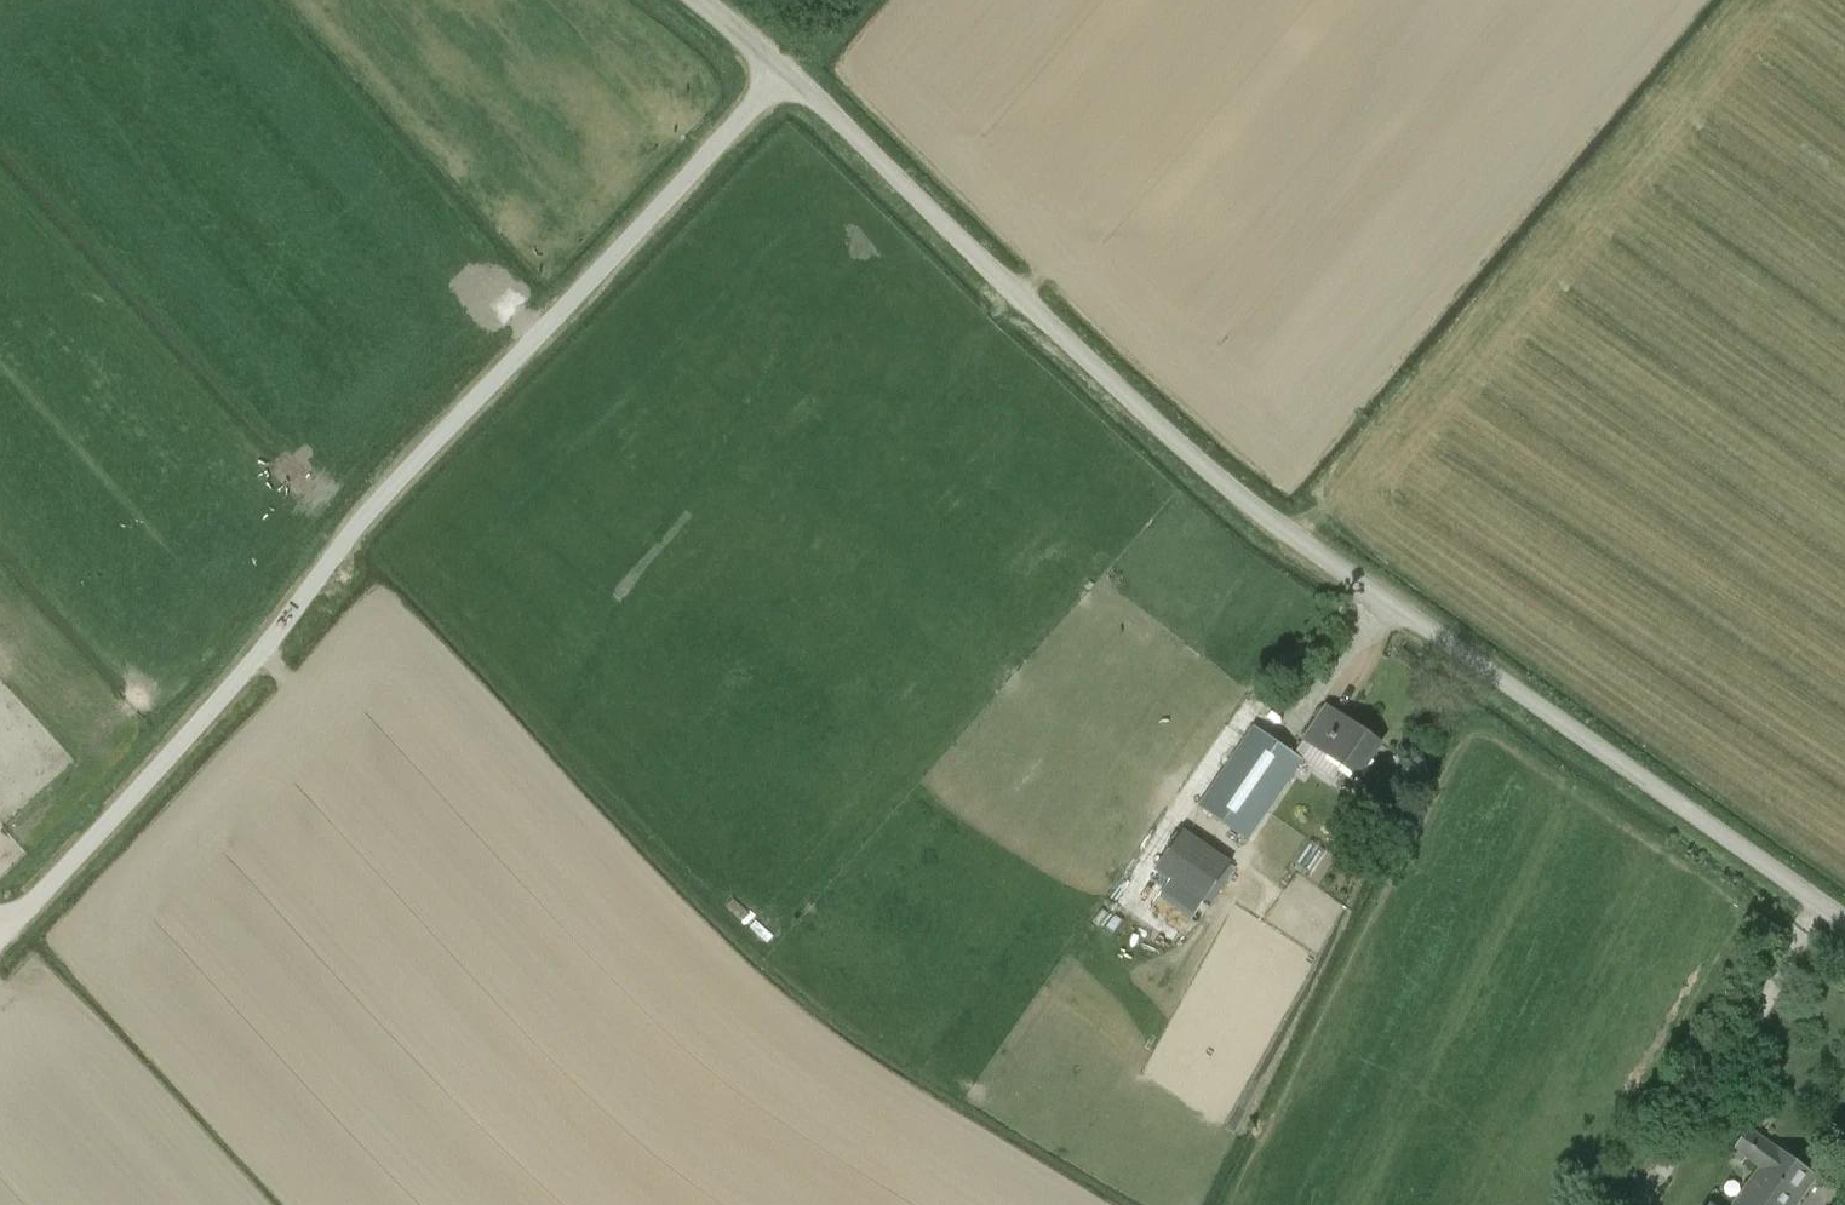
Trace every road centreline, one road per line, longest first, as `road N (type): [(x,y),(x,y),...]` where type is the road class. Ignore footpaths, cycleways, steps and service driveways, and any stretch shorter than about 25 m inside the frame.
road 1 (unclassified): [(680,0),(783,81),(1082,365),(1338,581),(1844,931)]
road 2 (track): [(783,81),(364,509),(289,628),(0,938)]

